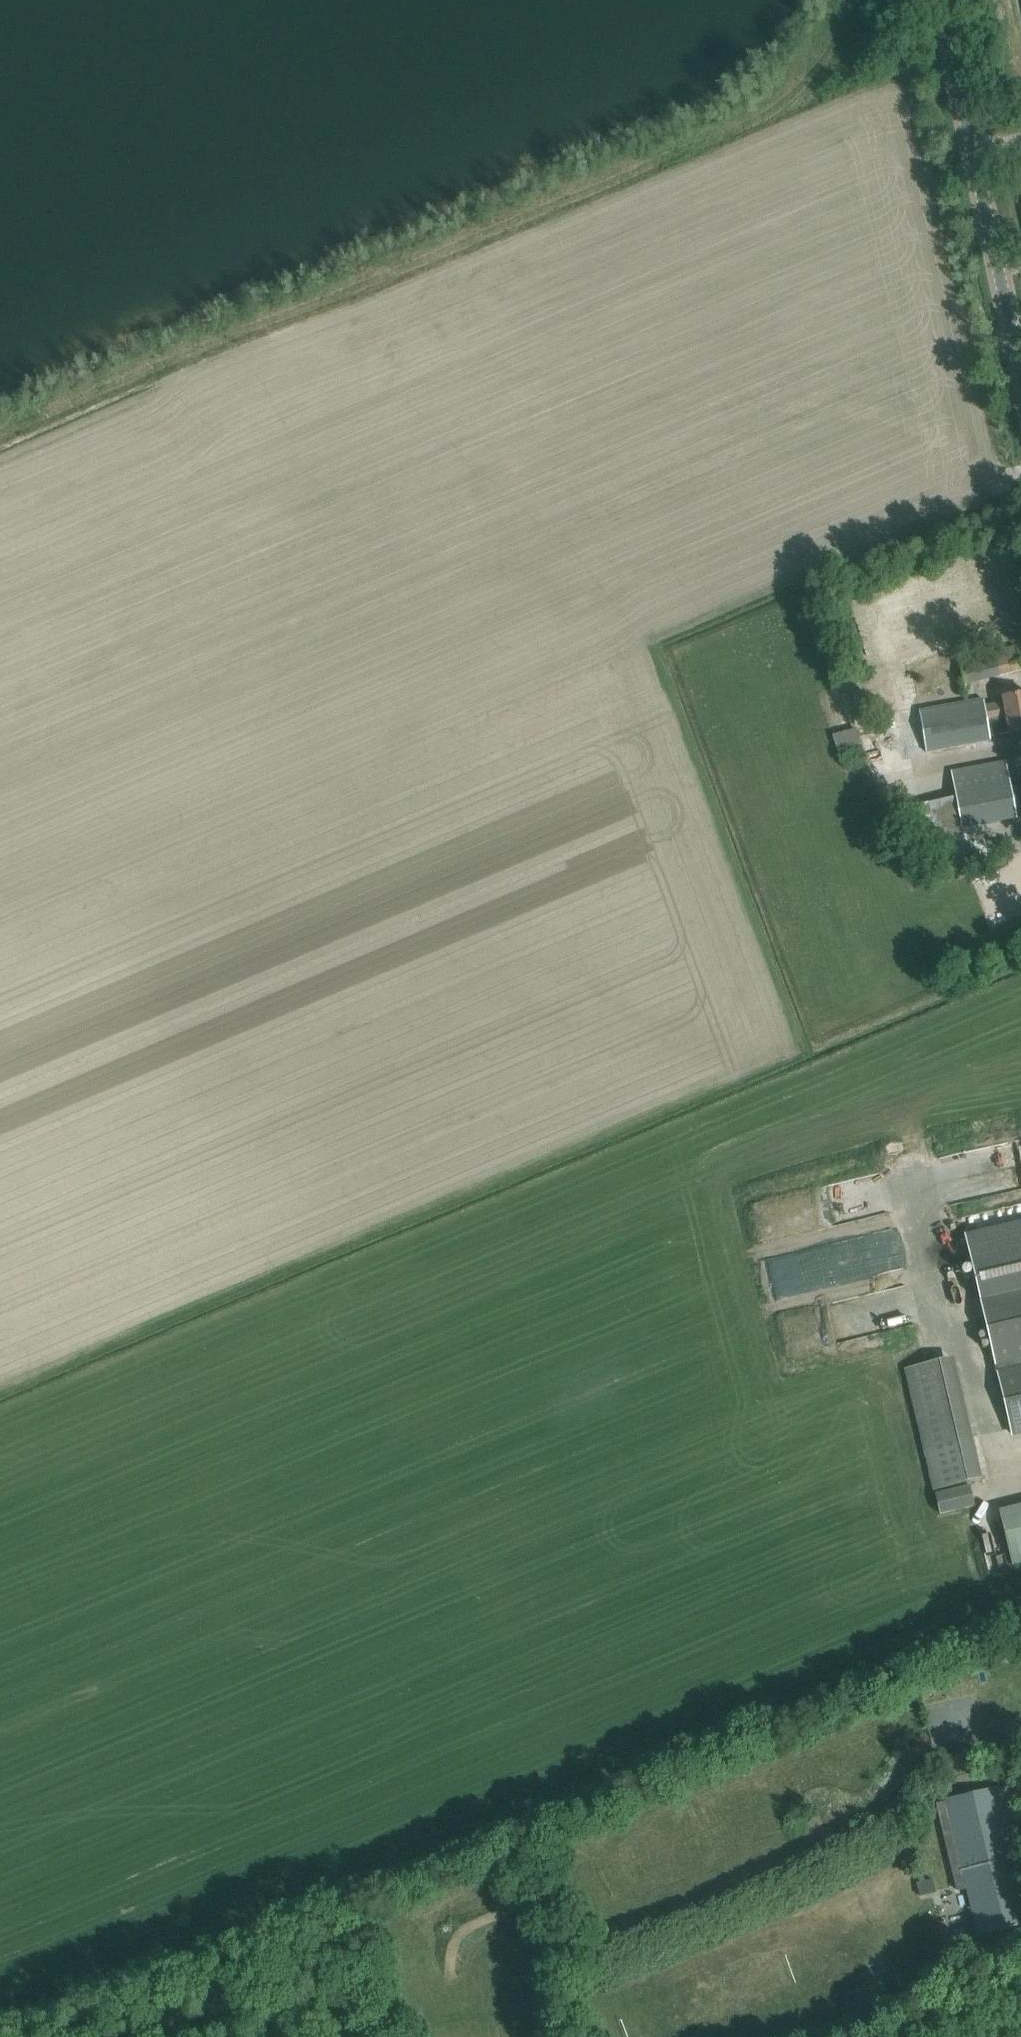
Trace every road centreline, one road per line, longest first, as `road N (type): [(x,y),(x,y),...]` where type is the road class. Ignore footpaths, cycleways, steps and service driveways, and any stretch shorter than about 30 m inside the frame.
road 1 (tertiary): [(1020,368),(940,0)]

